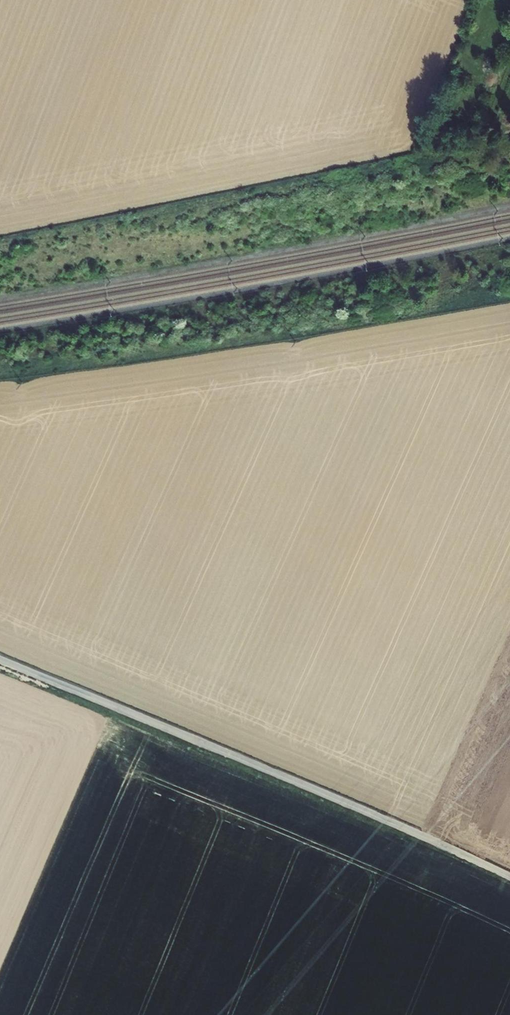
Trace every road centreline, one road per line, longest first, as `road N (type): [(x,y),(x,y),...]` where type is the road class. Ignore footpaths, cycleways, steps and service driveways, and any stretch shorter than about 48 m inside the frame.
road 1 (track): [(0,660),(509,877)]

